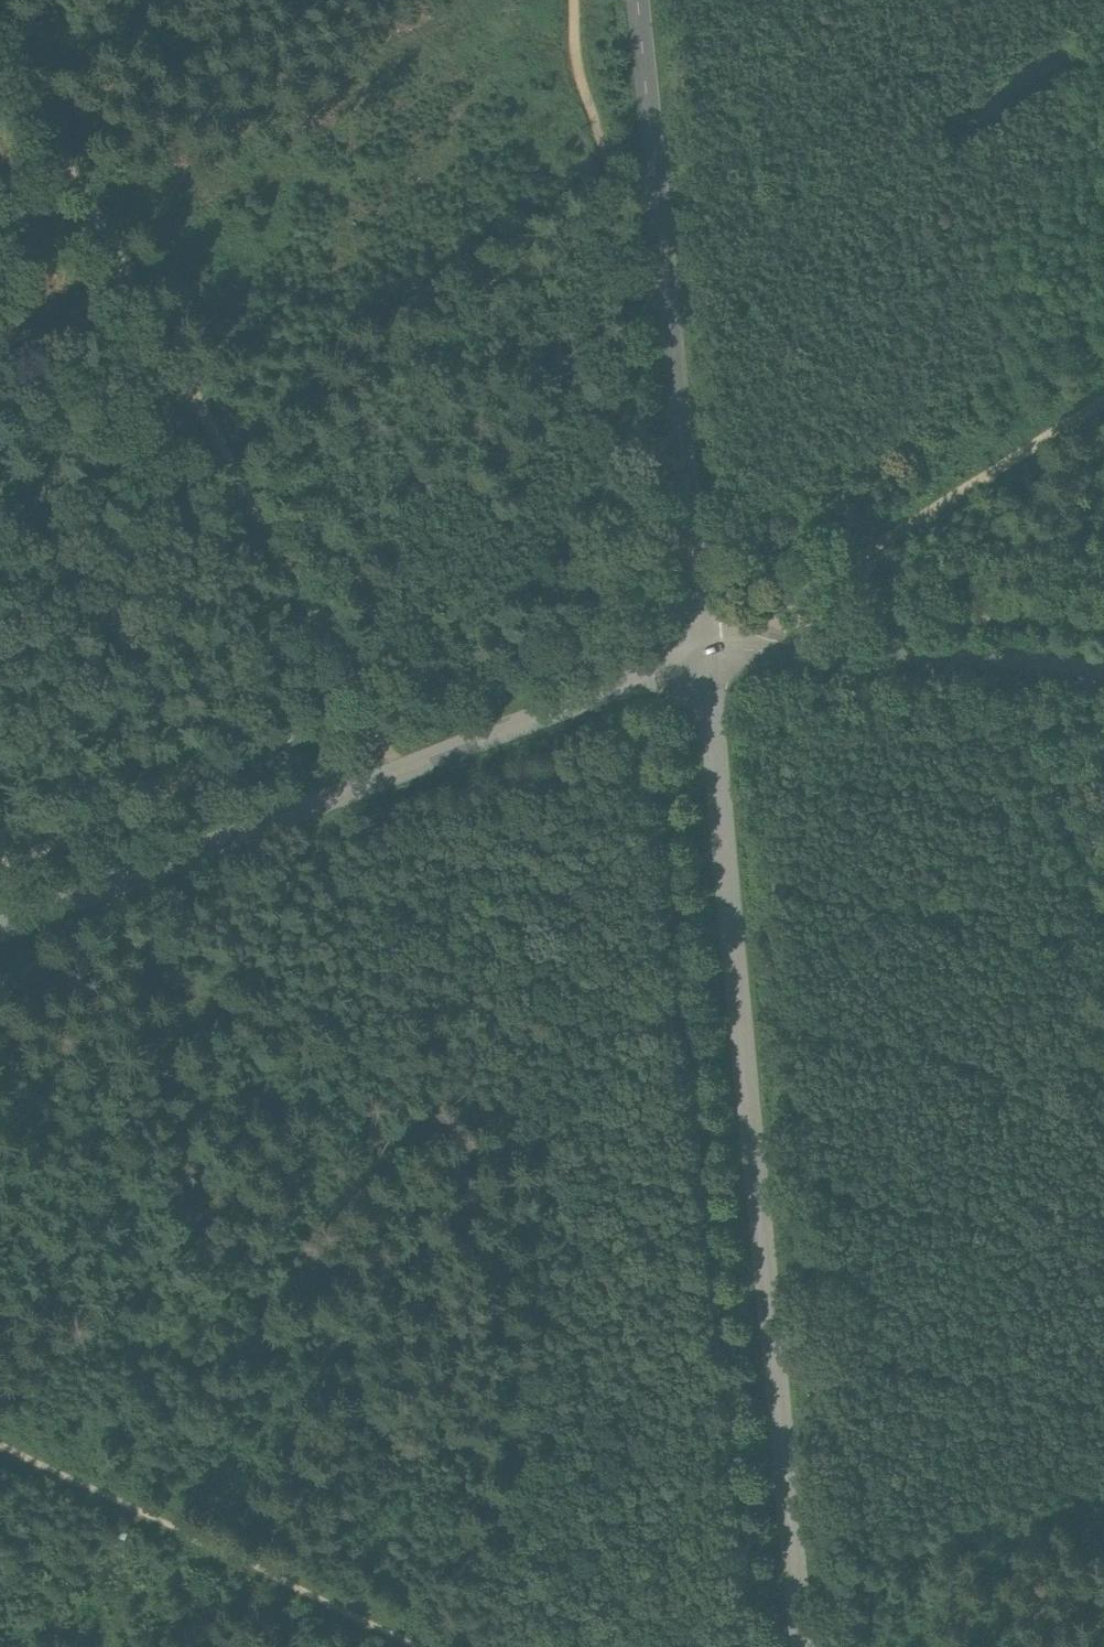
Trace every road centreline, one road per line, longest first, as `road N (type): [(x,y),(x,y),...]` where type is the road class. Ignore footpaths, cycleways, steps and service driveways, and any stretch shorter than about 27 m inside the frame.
road 1 (track): [(749,1646),(704,1297),(699,1185),(667,1002),(666,834),(583,650)]
road 2 (unclassified): [(812,1646),(706,643)]
road 3 (track): [(374,731),(0,42)]
road 4 (tertiary): [(706,643),(602,695),(0,925)]
road 5 (track): [(574,0),(575,66),(606,179),(626,327),(620,539),(583,650)]
road 6 (unclassified): [(706,643),(642,0)]
road 7 (track): [(0,1445),(422,1646)]
road 8 (track): [(1103,402),(785,606),(706,643)]
road 9 (track): [(0,864),(156,805),(212,763),(264,743),(374,731)]
road 10 (unclassified): [(706,643),(1103,662)]
road 11 (track): [(583,650),(374,731)]

